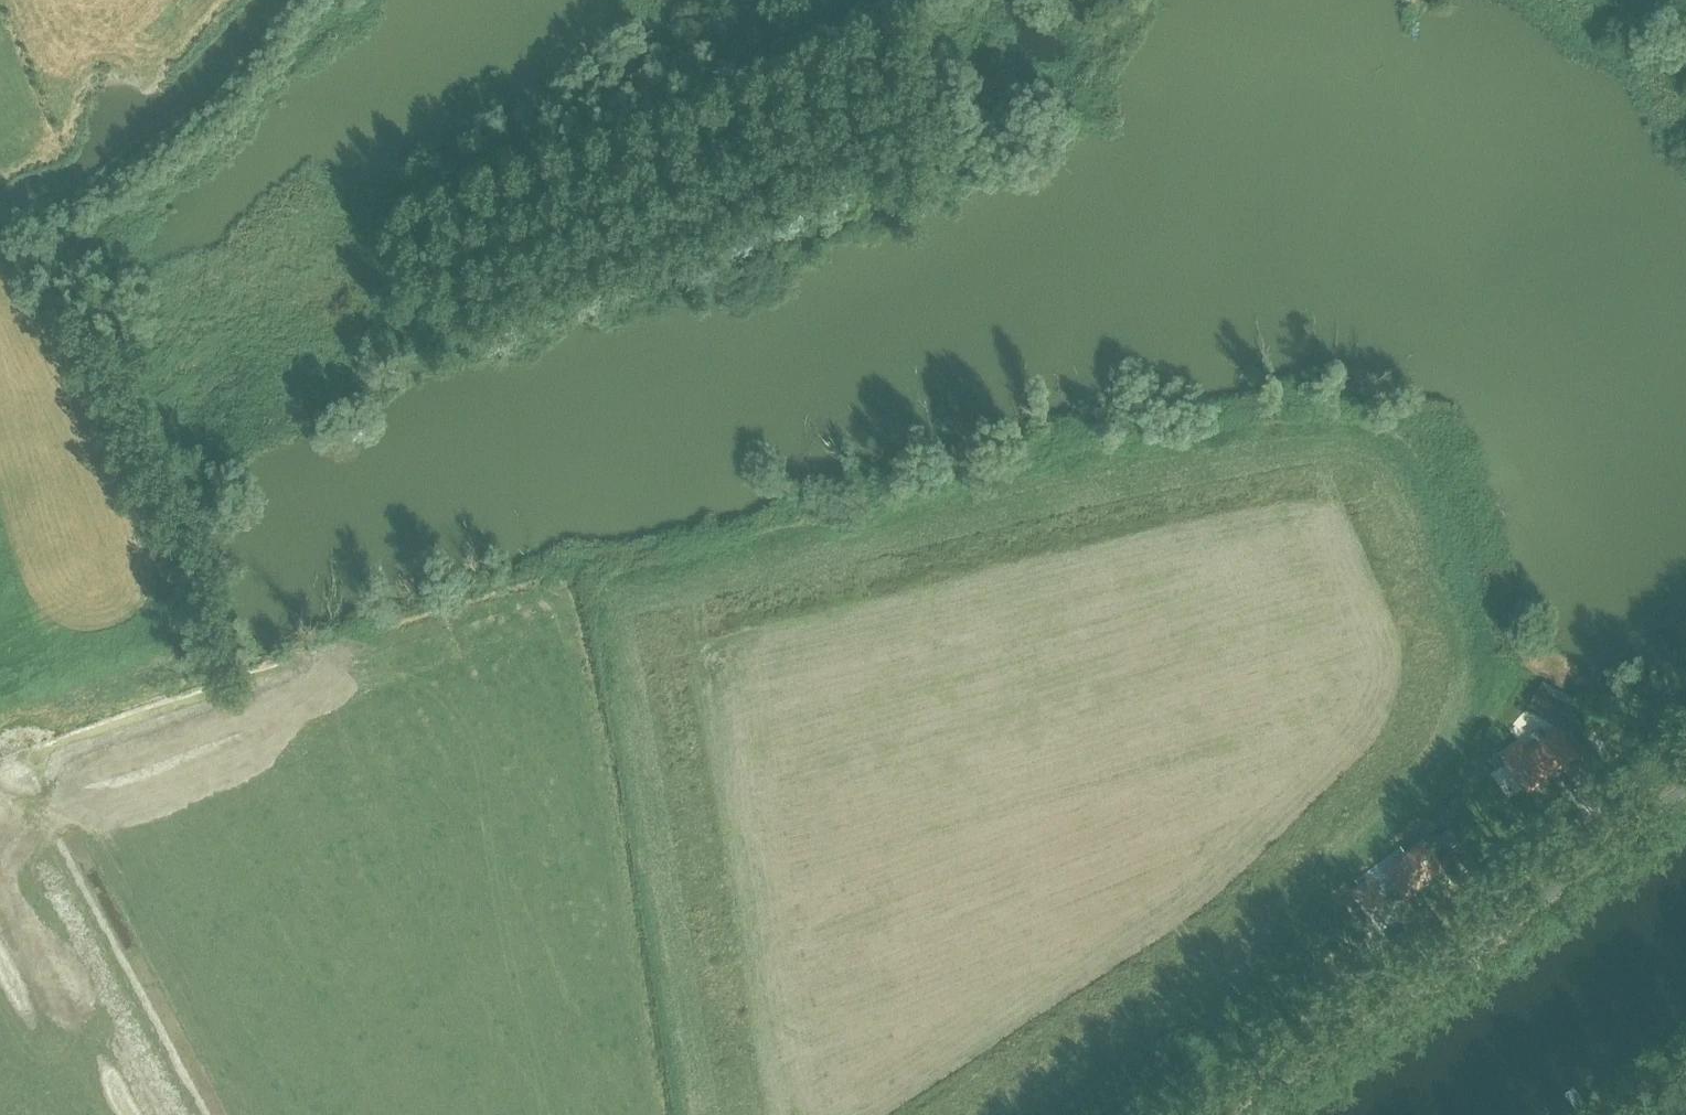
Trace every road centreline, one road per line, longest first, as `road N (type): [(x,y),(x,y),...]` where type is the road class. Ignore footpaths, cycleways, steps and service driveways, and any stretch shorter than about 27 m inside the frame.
road 1 (unclassified): [(1685,788),(1250,1114)]

